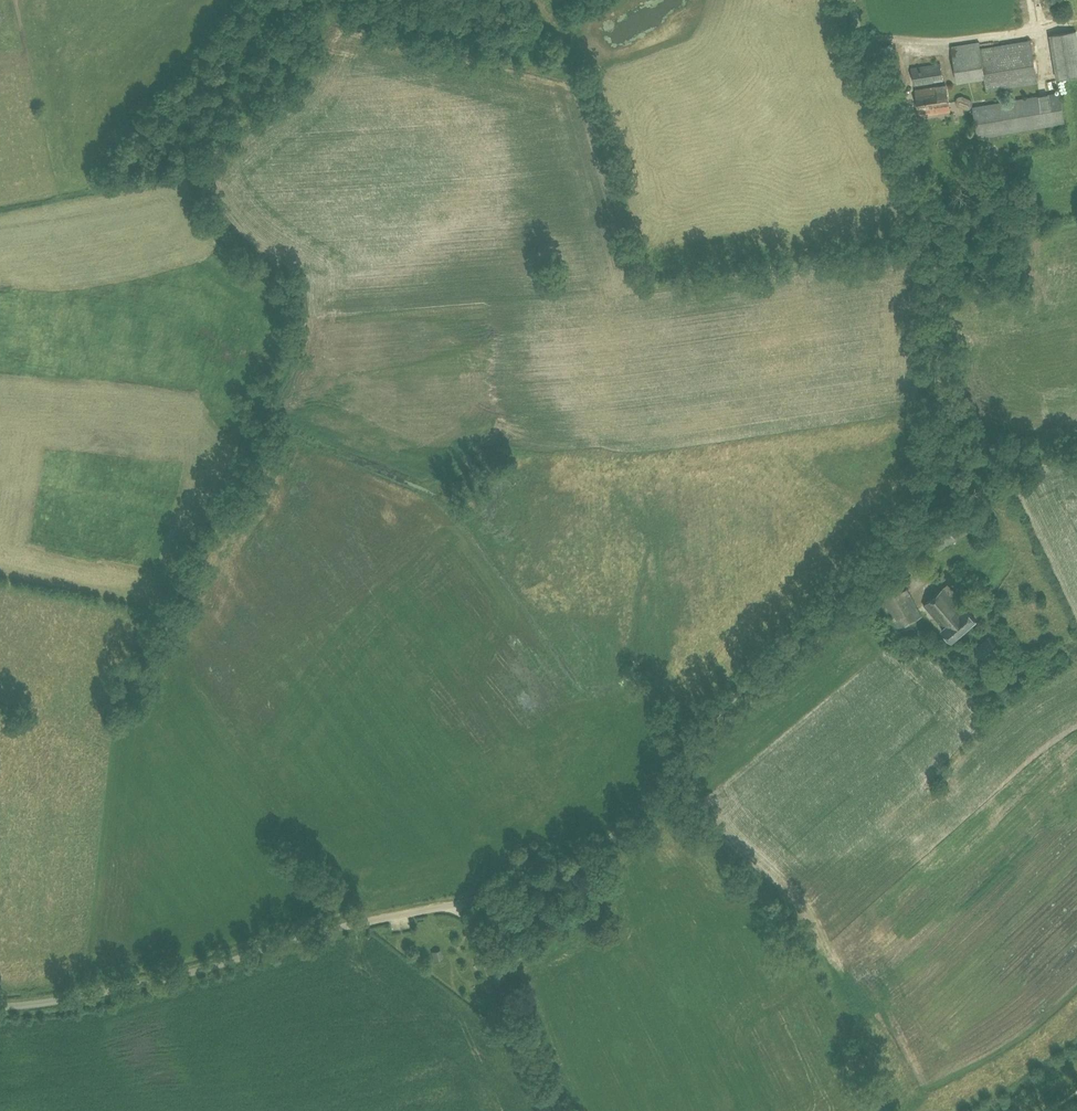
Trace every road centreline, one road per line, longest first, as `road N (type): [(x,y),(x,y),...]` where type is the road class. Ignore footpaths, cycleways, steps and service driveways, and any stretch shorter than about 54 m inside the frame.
road 1 (unclassified): [(0,1007),(129,989),(525,886),(580,862),(625,828),(760,675),(922,514),(944,457),(939,248),(853,0)]
road 2 (track): [(546,1110),(466,902)]

